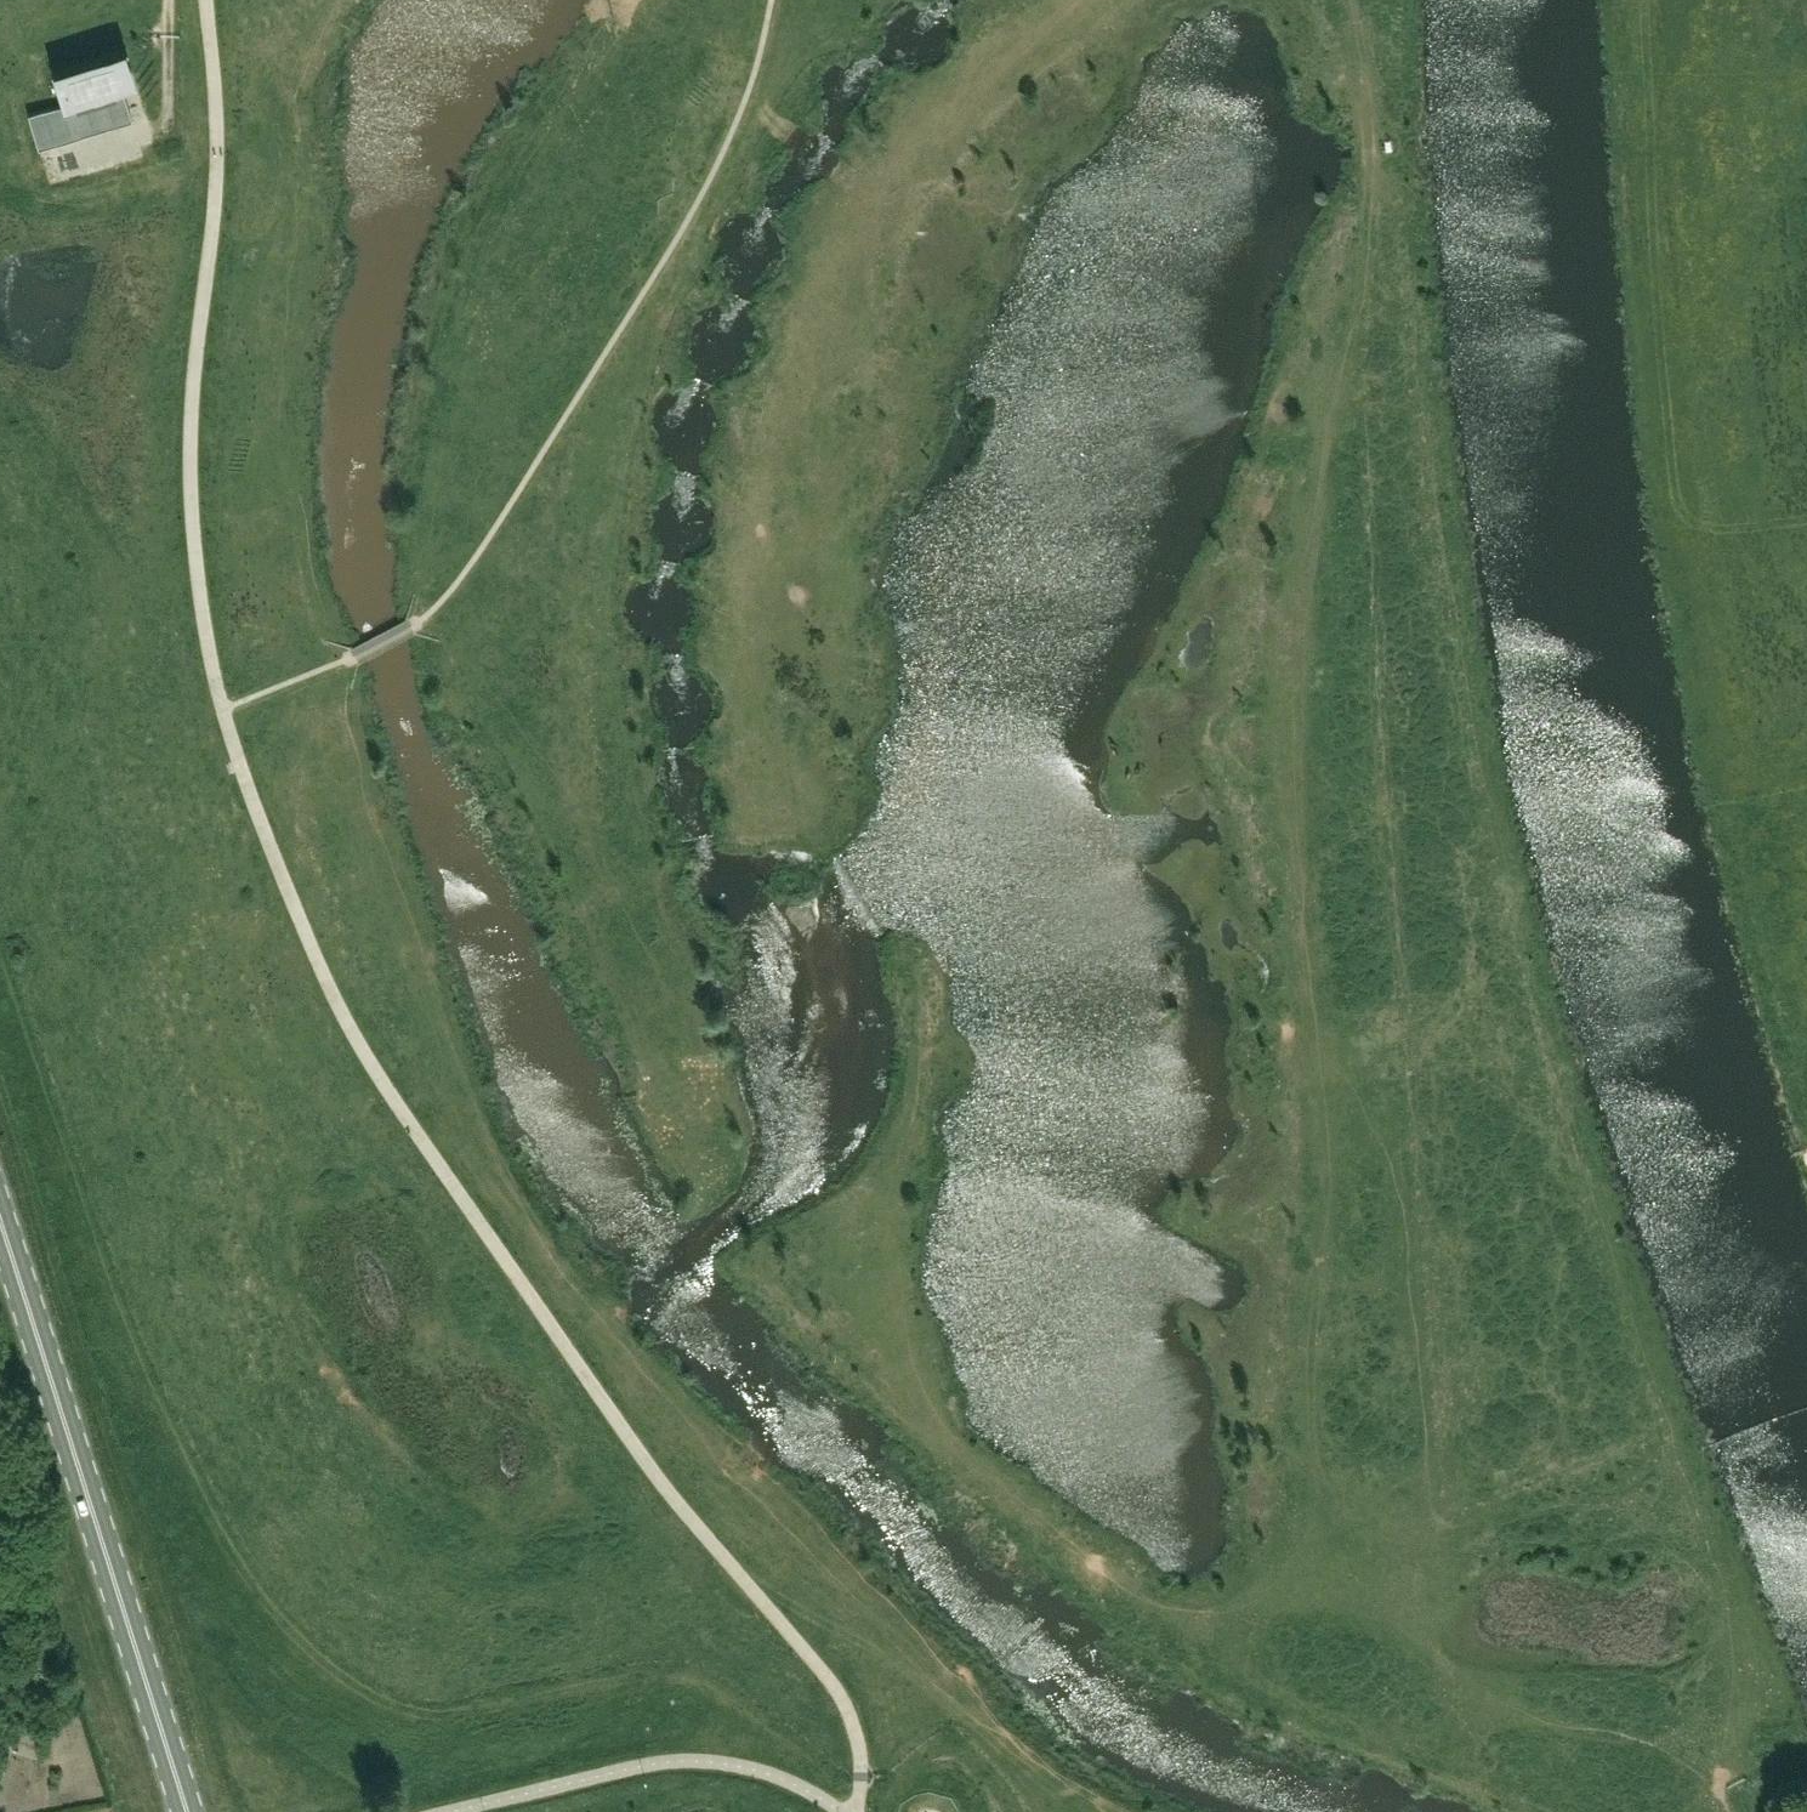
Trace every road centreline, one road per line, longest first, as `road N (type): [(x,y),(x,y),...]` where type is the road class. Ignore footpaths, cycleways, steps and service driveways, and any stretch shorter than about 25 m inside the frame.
road 1 (primary): [(184,1811),(0,1254)]
road 2 (track): [(56,154),(166,114),(170,0)]

